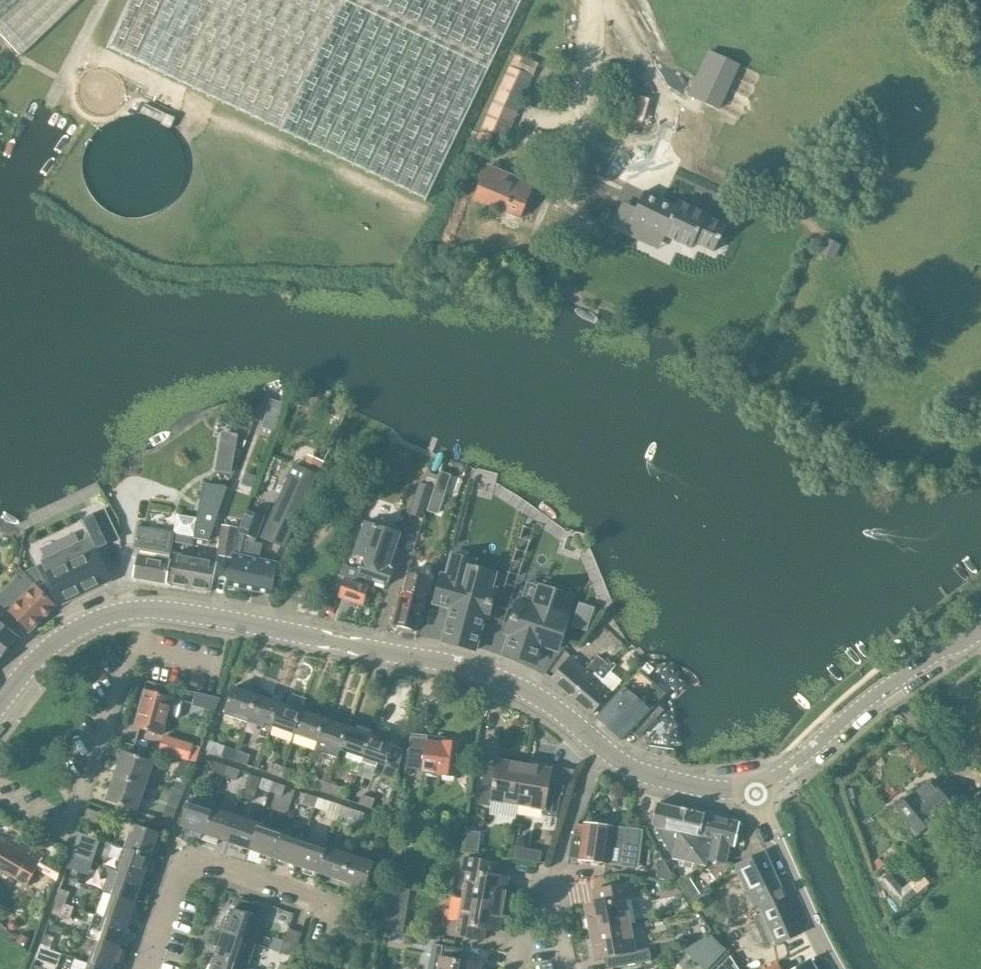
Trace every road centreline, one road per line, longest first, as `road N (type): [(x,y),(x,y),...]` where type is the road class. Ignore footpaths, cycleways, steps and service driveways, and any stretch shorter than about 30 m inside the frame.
road 1 (tertiary): [(142,609),(460,667),(529,692),(639,772),(757,791)]
road 2 (residential): [(0,797),(67,828),(142,609)]
road 3 (residential): [(148,968),(184,866),(199,858),(353,912)]
road 4 (tertiary): [(757,791),(861,706),(980,629)]
road 5 (track): [(798,757),(884,945)]
road 6 (unclassified): [(835,968),(757,791)]
road 7 (tertiary): [(0,702),(57,640),(98,619),(142,609)]
road 8 (unclassified): [(567,127),(588,0)]

